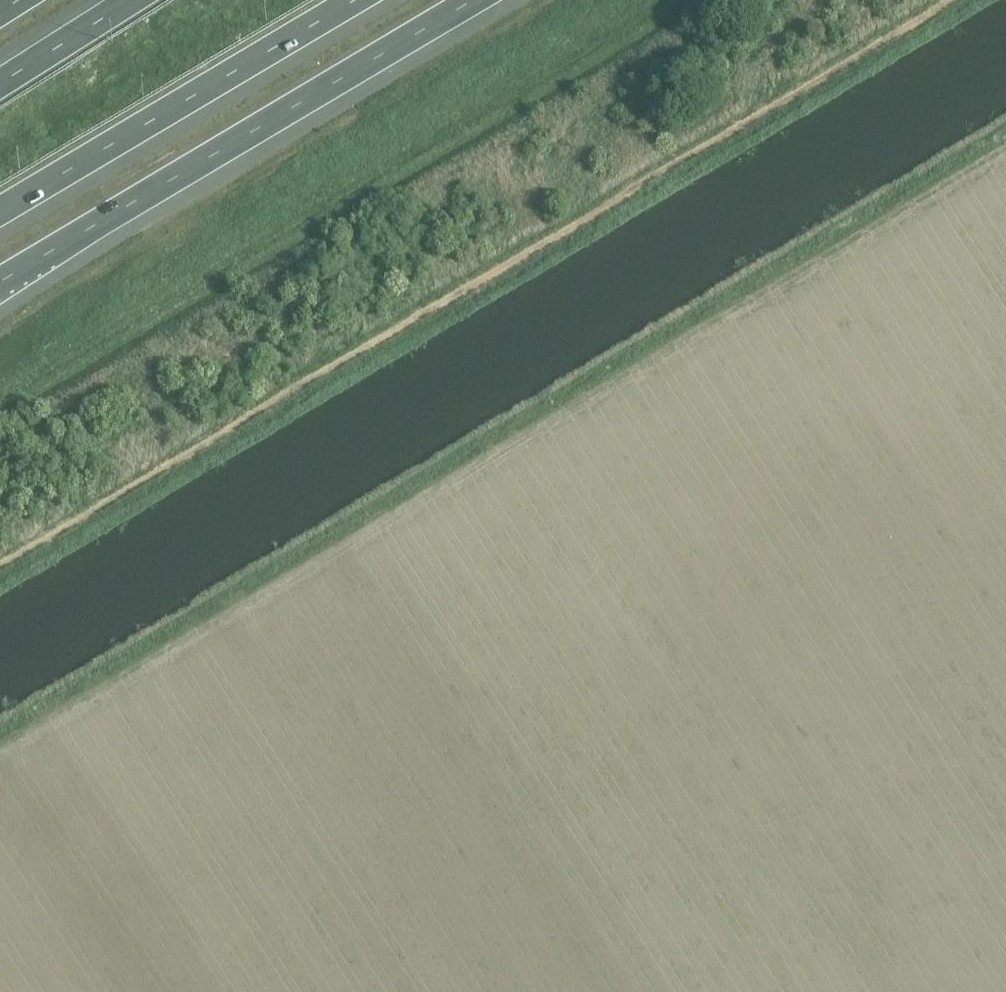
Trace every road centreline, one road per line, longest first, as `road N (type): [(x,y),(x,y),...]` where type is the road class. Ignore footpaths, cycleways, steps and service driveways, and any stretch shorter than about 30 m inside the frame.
road 1 (motorway): [(0,281),(472,0)]
road 2 (motorway): [(0,209),(351,0)]
road 3 (motorway): [(129,0),(0,82)]

